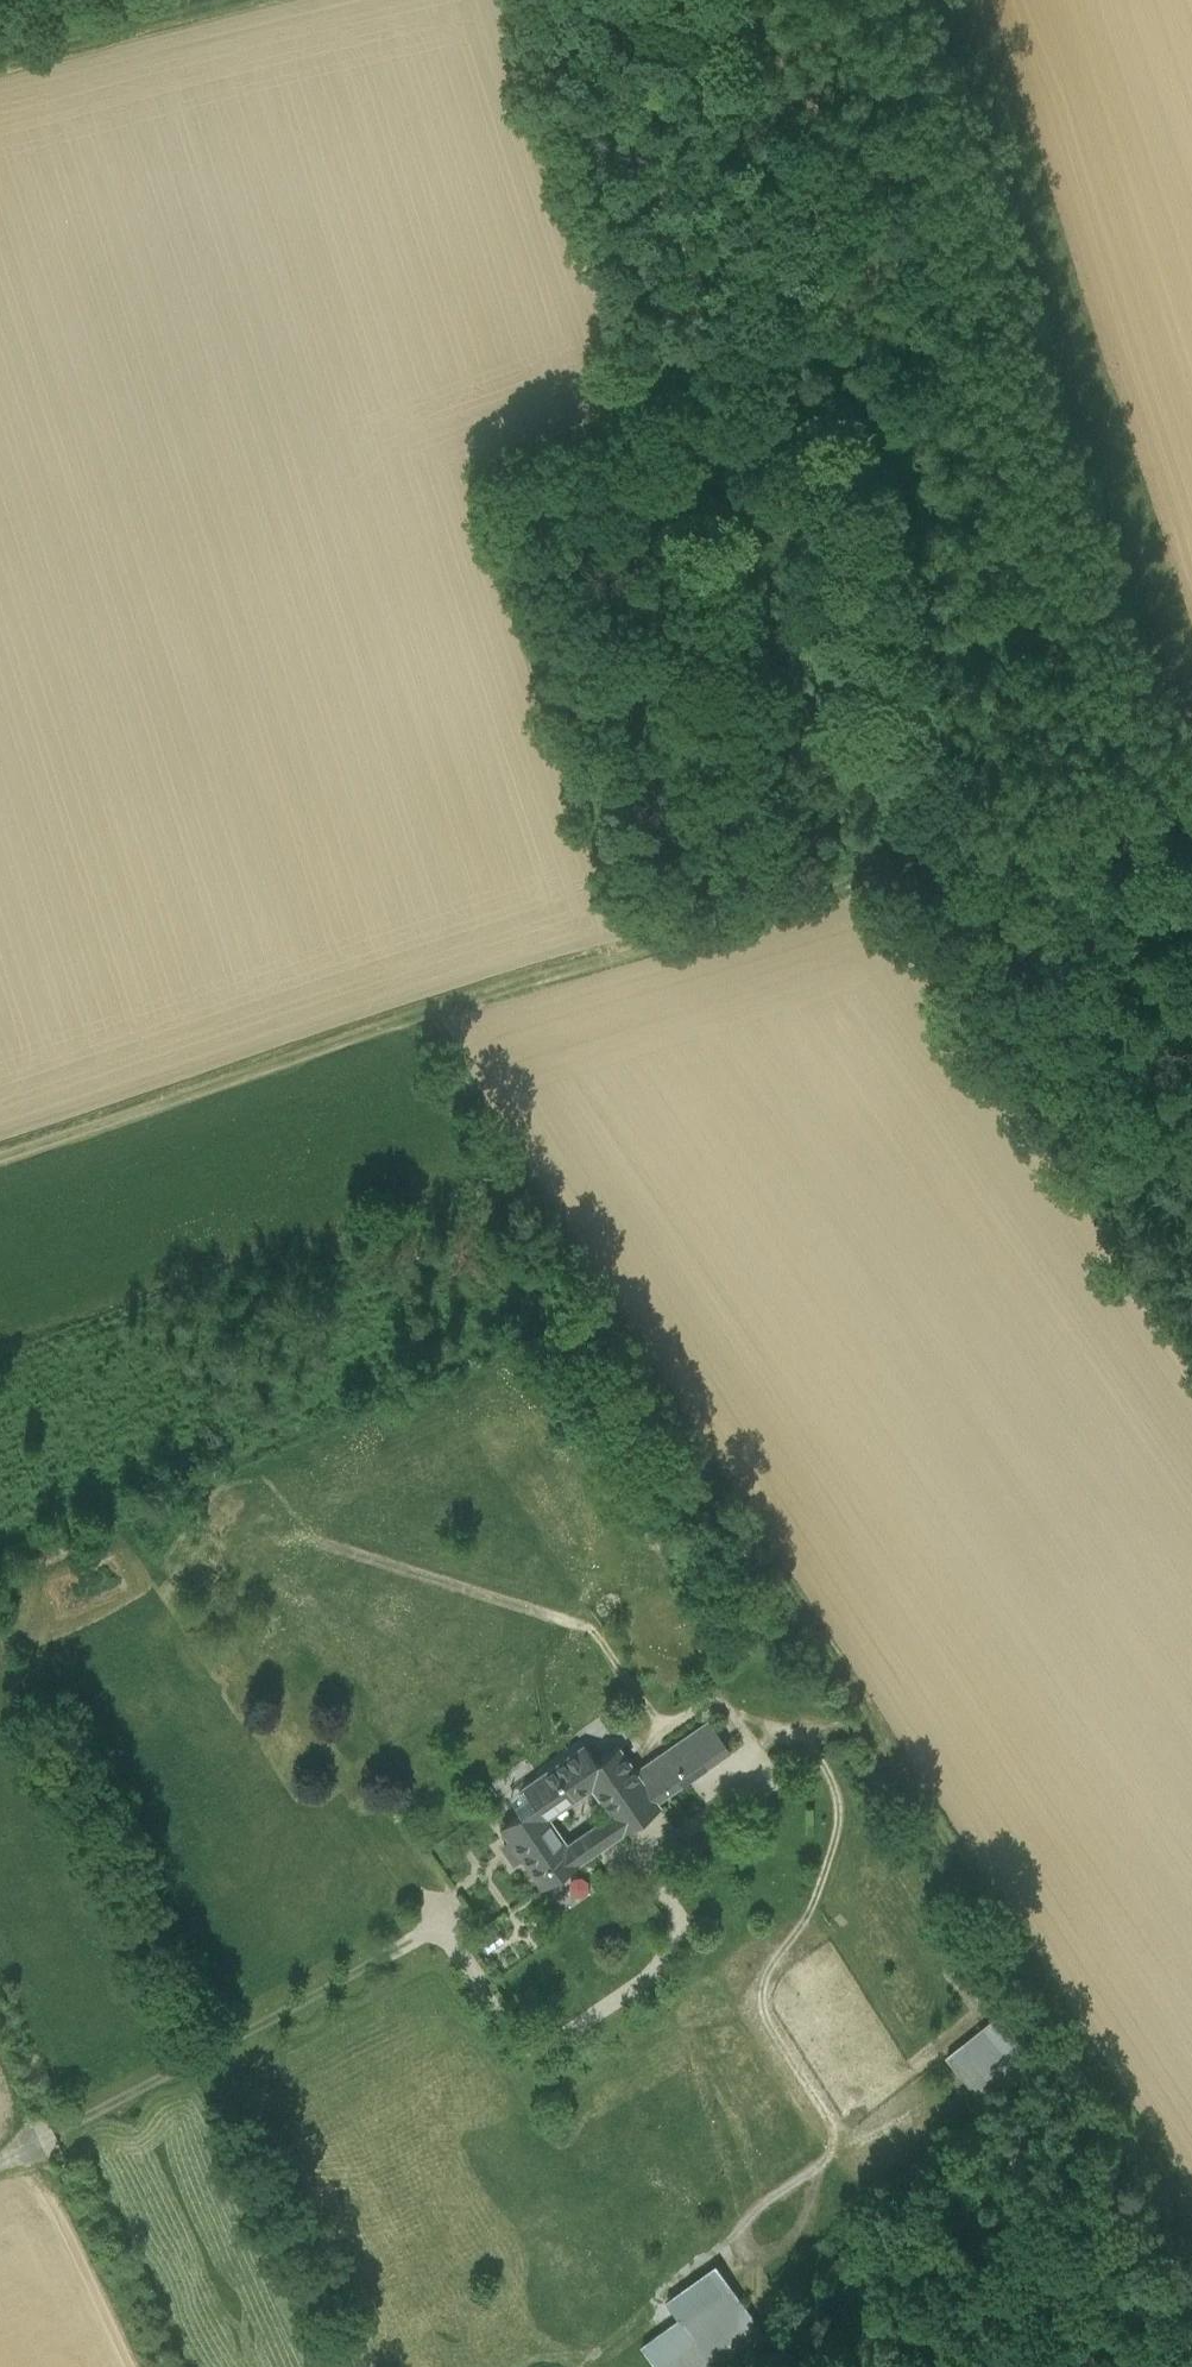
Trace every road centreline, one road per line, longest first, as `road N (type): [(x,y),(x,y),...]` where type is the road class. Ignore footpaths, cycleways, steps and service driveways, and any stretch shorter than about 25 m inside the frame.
road 1 (track): [(1191,2210),(563,1237),(410,1021),(758,912),(1191,762)]
road 2 (track): [(0,2170),(445,1925)]
road 3 (track): [(410,1021),(0,1156)]
road 4 (track): [(242,0),(0,59)]

